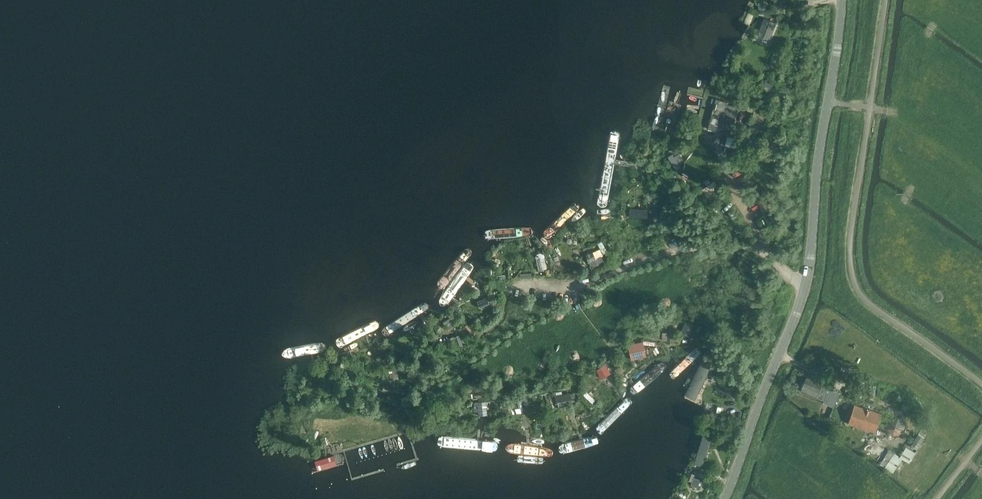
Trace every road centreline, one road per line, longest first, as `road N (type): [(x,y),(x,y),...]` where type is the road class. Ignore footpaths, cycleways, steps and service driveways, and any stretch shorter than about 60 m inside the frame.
road 1 (unclassified): [(515,283),(590,283),(714,246),(755,249),(804,286)]
road 2 (tertiary): [(804,286),(841,0)]
road 3 (tertiary): [(726,498),(804,286)]

